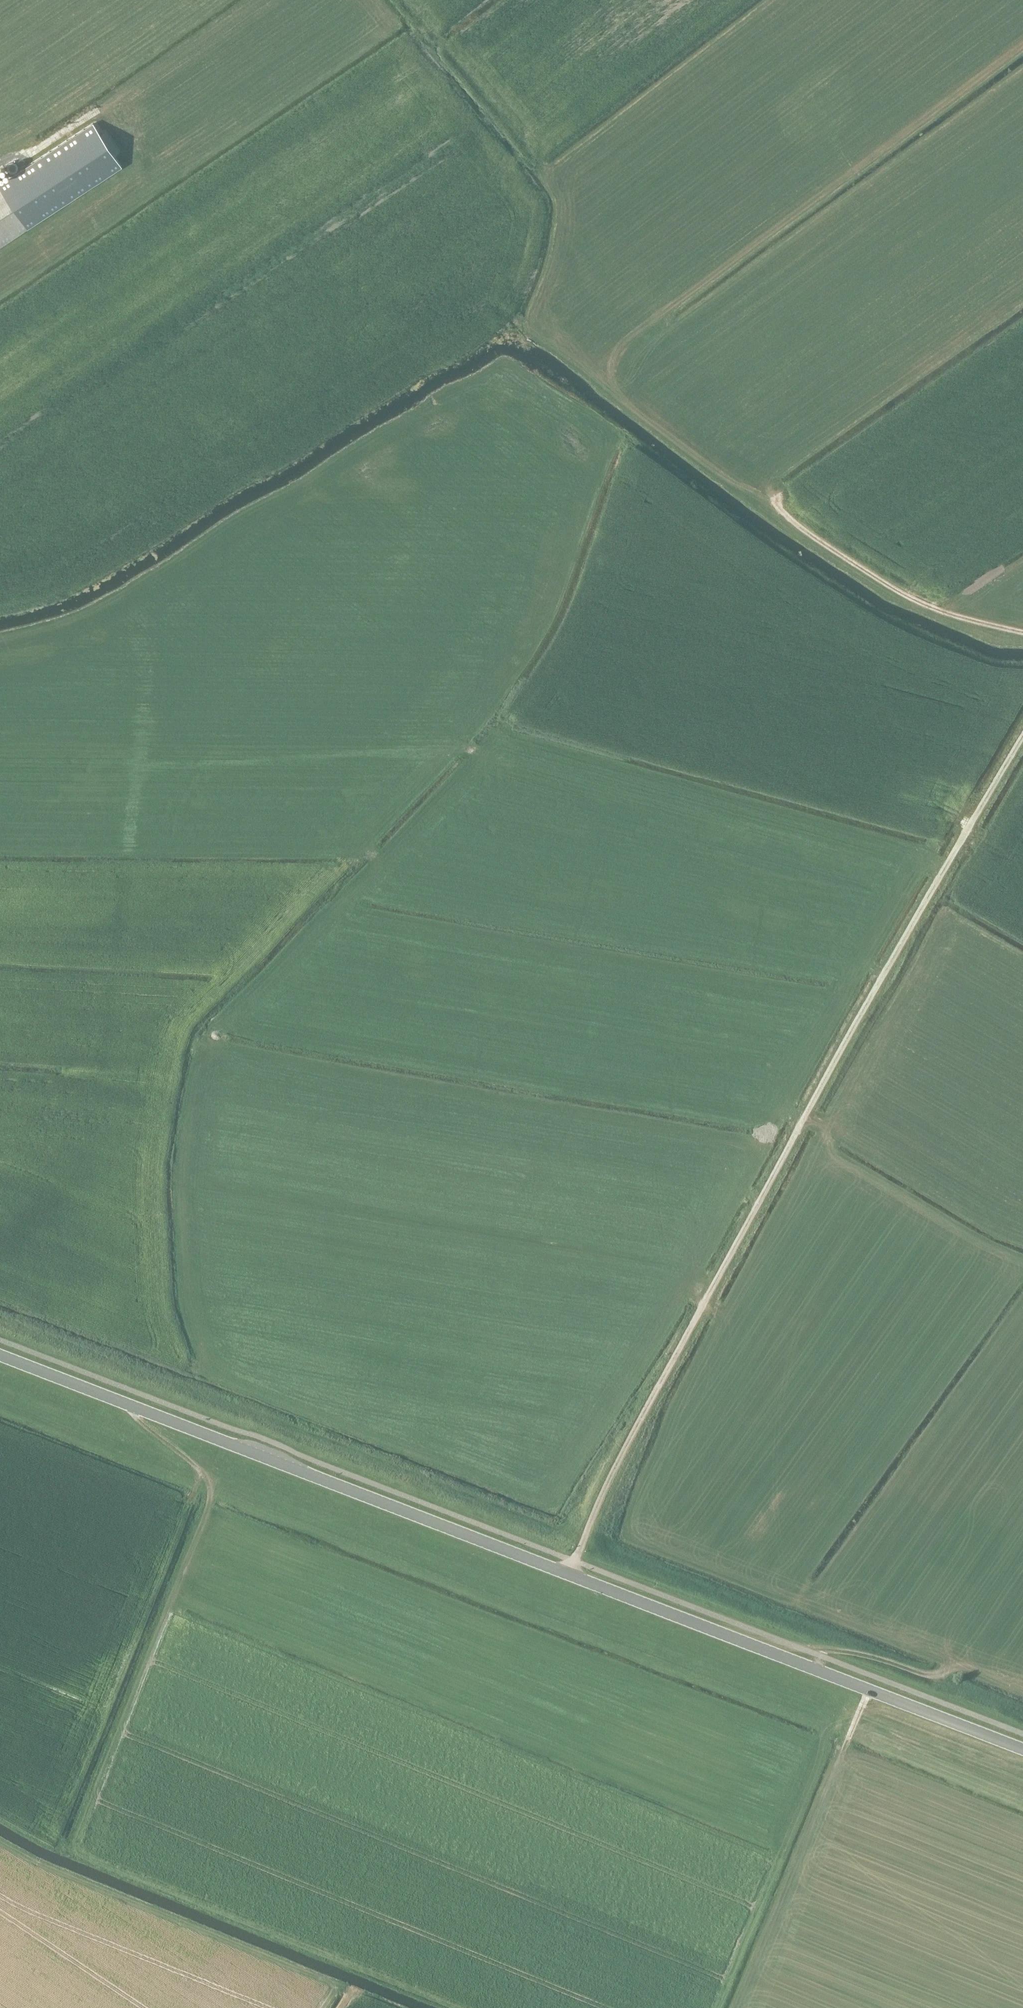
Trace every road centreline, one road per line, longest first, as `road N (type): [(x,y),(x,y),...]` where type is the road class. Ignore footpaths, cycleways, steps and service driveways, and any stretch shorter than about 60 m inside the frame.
road 1 (unclassified): [(569,1575),(661,1381),(1022,735)]
road 2 (secondary): [(569,1575),(0,1356)]
road 3 (secondary): [(1022,1750),(569,1575)]
road 4 (track): [(772,493),(784,514),(885,585),(948,614),(1022,632)]
road 5 (track): [(816,1670),(832,1651),(928,1674),(952,1663)]
road 6 (track): [(130,1405),(207,1478),(209,1499)]

